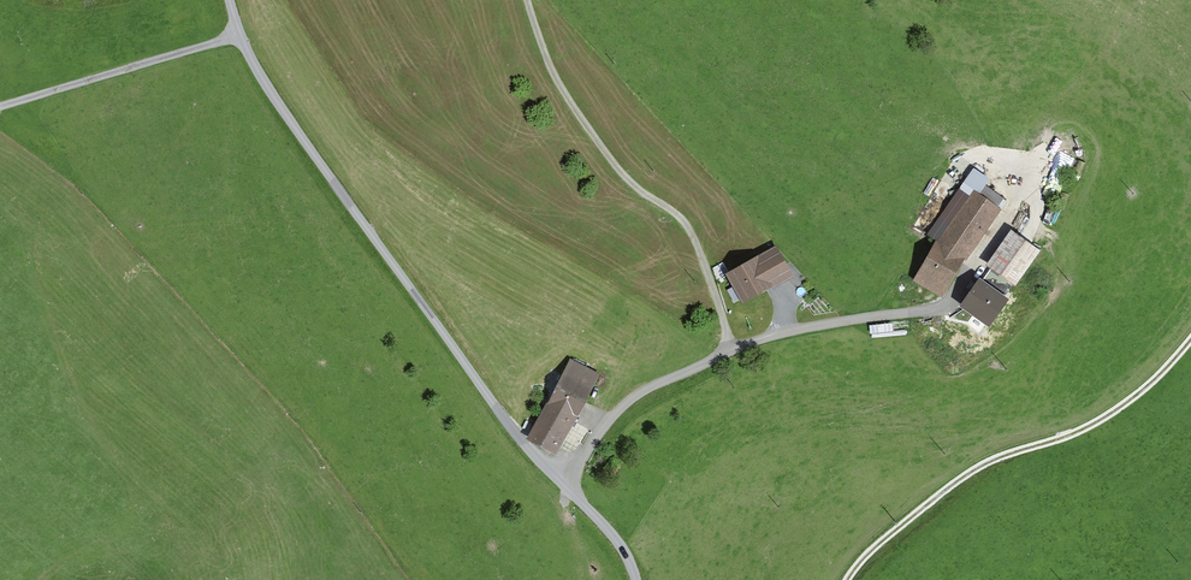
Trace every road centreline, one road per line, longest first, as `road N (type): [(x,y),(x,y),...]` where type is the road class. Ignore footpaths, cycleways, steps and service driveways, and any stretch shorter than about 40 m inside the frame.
road 1 (unclassified): [(229,0),(262,77),(508,426),(618,539),(636,579)]
road 2 (track): [(848,579),(981,468),(1118,414),(1190,345)]
road 3 (track): [(729,349),(719,294),(684,219),(638,190),(558,87),(530,0)]
road 4 (track): [(729,349),(948,309),(1023,210)]
road 5 (track): [(0,111),(239,36)]
road 6 (track): [(565,486),(611,417),(665,379),(729,349)]

